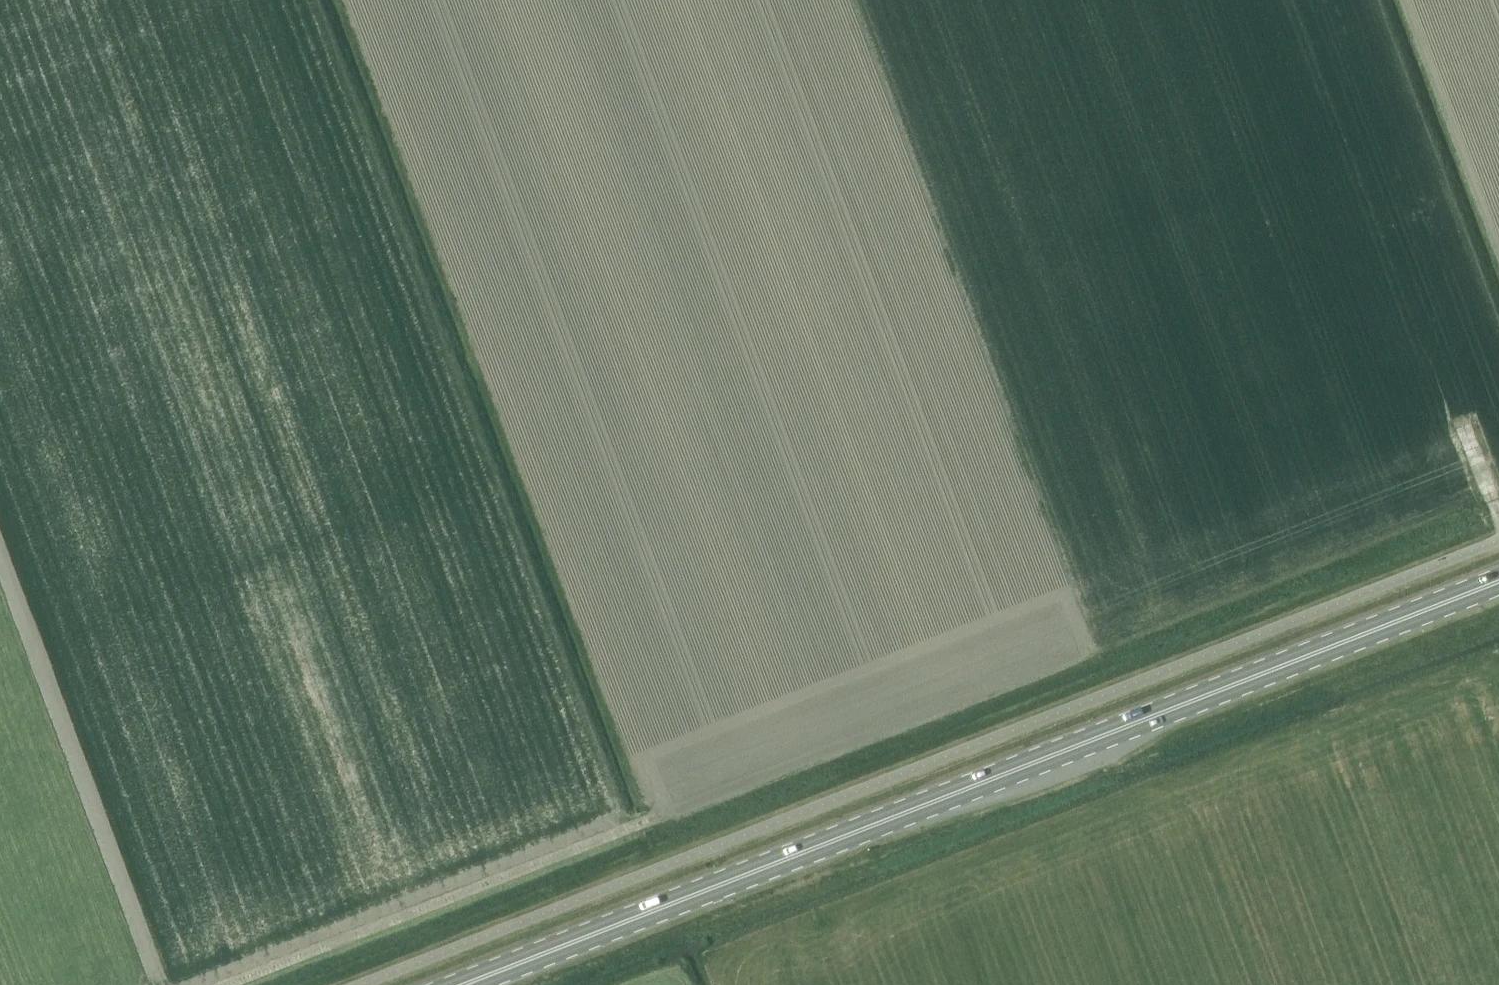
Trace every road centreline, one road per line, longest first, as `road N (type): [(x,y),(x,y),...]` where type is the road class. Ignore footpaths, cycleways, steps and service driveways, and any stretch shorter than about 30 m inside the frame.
road 1 (primary): [(469,984),(1498,583)]
road 2 (track): [(222,984),(640,823)]

